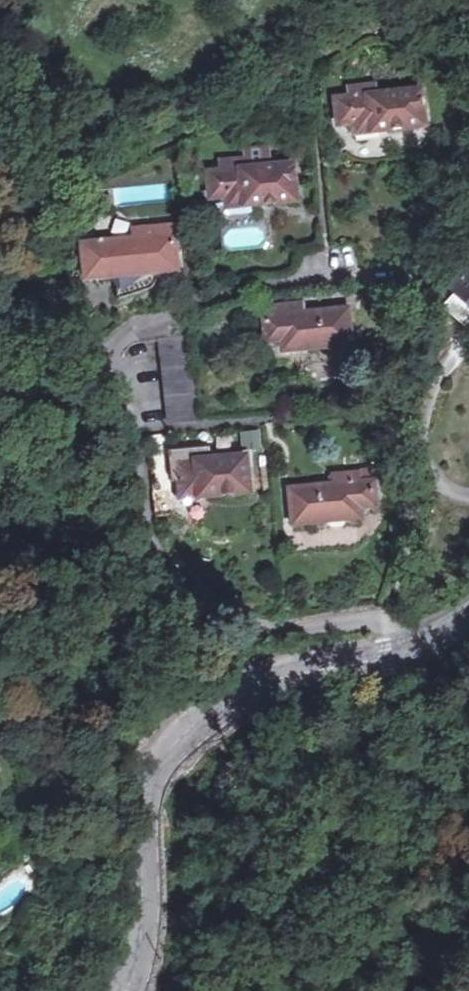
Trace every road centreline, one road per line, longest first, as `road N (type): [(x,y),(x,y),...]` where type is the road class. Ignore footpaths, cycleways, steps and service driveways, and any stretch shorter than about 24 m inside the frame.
road 1 (secondary): [(123,990),(138,941),(145,813),(177,748),(250,691),(399,653),(468,616)]

